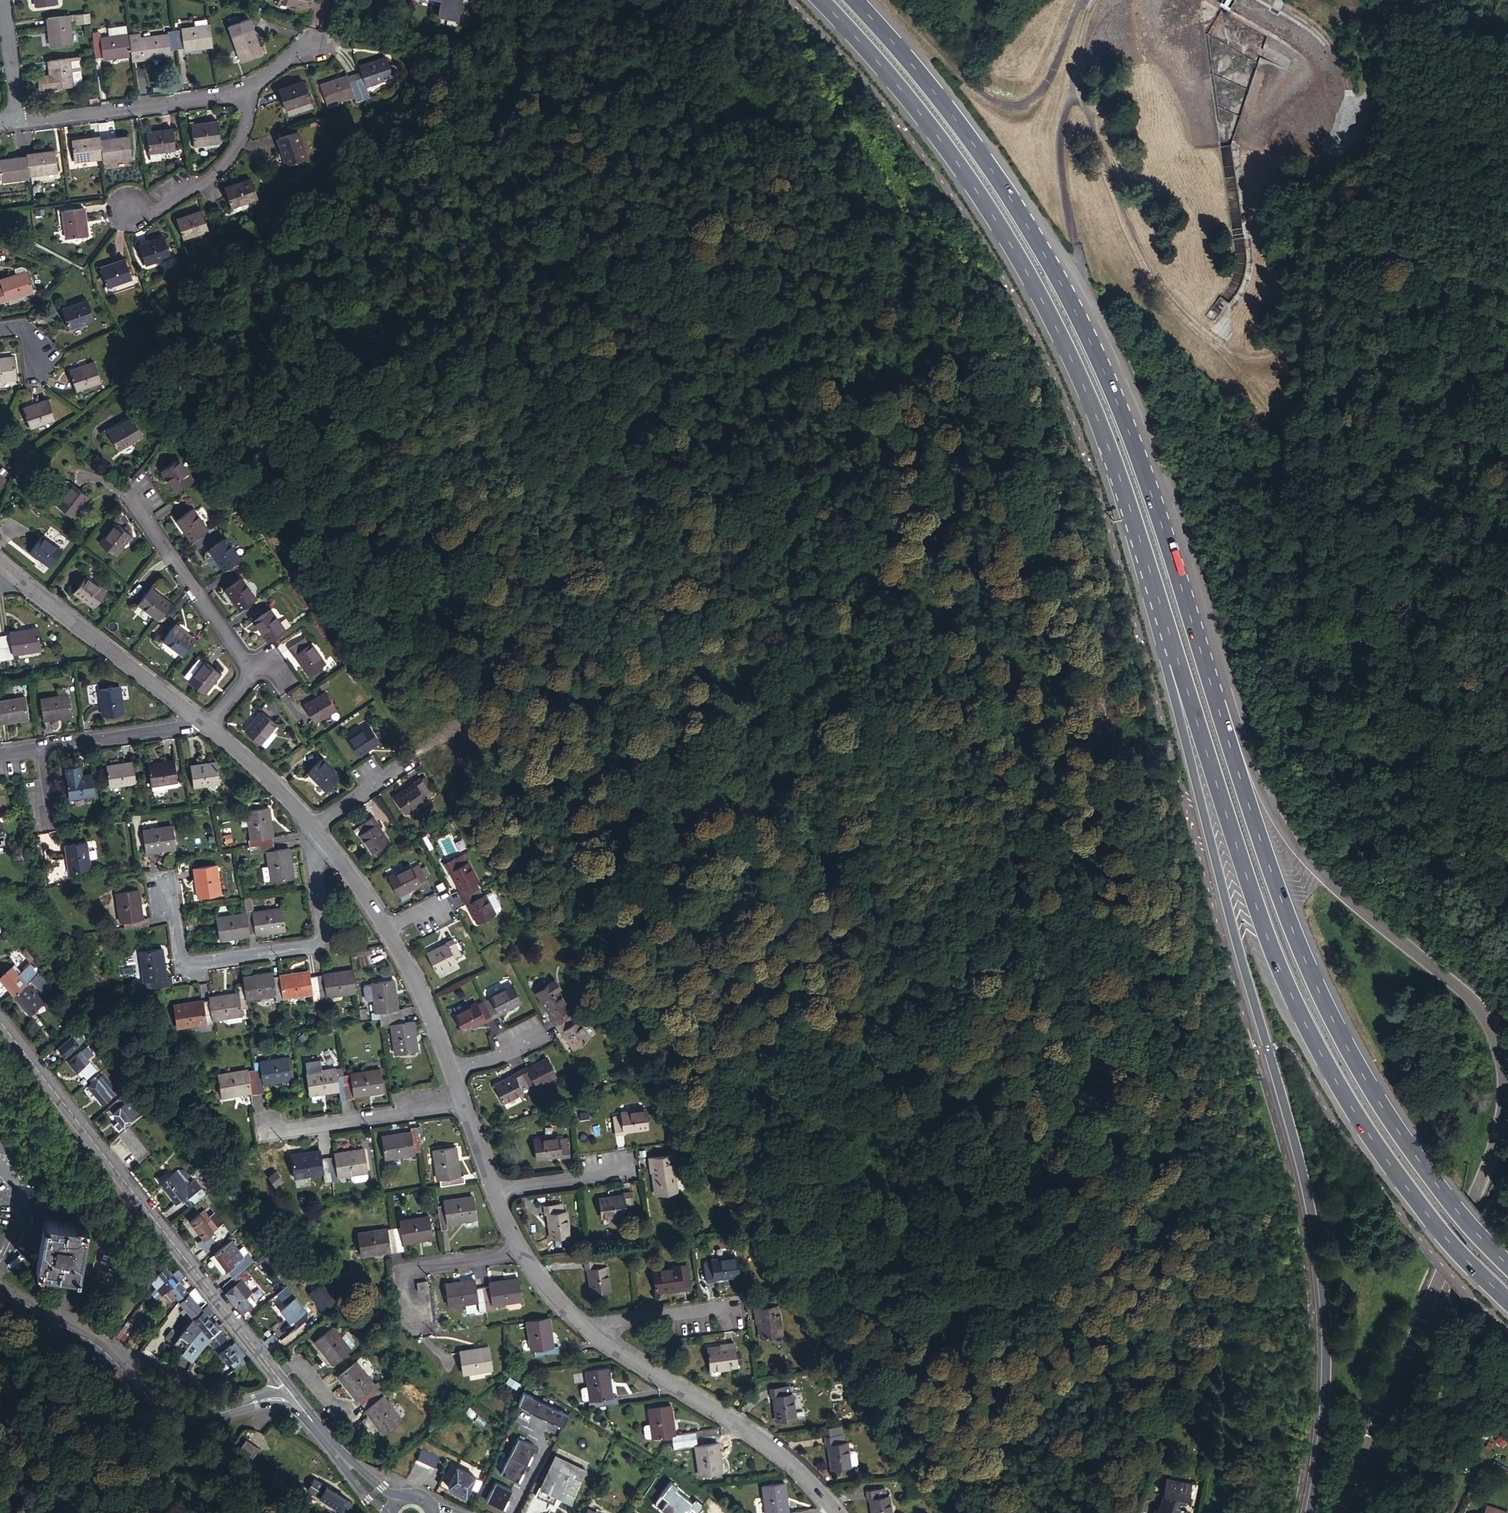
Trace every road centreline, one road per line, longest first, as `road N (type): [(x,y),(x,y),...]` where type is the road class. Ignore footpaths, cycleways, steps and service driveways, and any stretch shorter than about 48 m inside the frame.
road 1 (trunk): [(1338,1512),(1491,1159),(1506,1095),(1500,1048),(1480,1006),(1271,816),(1203,667)]
road 2 (trunk): [(1178,662),(1180,716),(1209,838),(1313,1217),(1323,1332),(1309,1512)]
road 3 (trunk): [(821,0),(949,152),(1044,304),(1112,457),(1178,662)]
road 4 (trunk): [(1203,667),(1163,535),(1076,308),(963,130),(857,0)]
road 5 (trunk): [(1178,662),(1244,872),(1317,1048),(1419,1206),(1507,1300)]
road 6 (trunk): [(1507,1264),(1435,1184),(1334,1022),(1283,906),(1203,667)]
road 7 (tertiary): [(276,1375),(0,1023)]
road 8 (tertiary): [(0,1290),(121,1365),(175,1417),(198,1420),(269,1398),(298,1403)]
road 9 (residential): [(314,831),(311,867),(323,946),(178,964),(166,895)]
road 10 (residential): [(835,1512),(785,1459),(583,1323)]
road 11 (unclassified): [(18,120),(216,97),(252,84)]
road 12 (residential): [(193,716),(11,571)]
road 13 (residential): [(249,671),(137,508),(144,502)]
road 14 (residential): [(252,84),(233,154),(151,213),(128,208)]
road 15 (residential): [(462,1103),(291,1129),(269,1123)]
road 16 (residential): [(522,1252),(401,1269),(404,1316),(411,1318)]
road 17 (residential): [(193,716),(176,729),(39,751)]
road 18 (residential): [(583,1323),(725,1308),(730,1315)]
road 19 (residential): [(314,831),(208,726)]
road 20 (residential): [(446,1062),(388,931)]
road 21 (residential): [(491,1185),(621,1173)]
road 22 (residential): [(388,931),(314,831)]
road 23 (residential): [(3,0),(18,120)]

